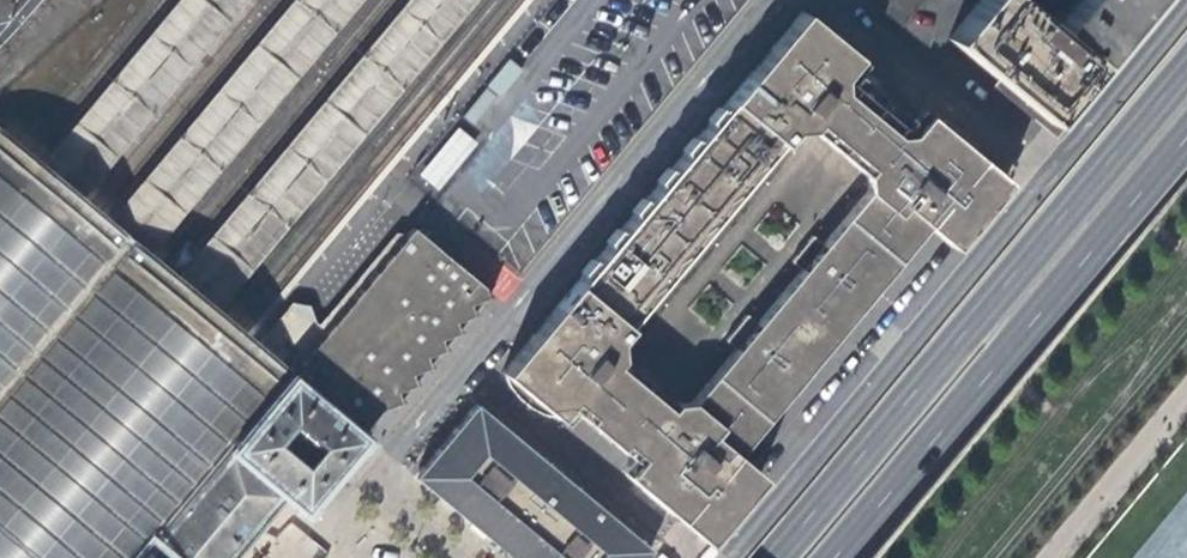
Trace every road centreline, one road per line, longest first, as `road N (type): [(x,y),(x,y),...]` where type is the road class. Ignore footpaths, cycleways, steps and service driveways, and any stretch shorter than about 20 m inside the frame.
road 1 (residential): [(789,0),(398,461),(392,487),(409,514),(460,557)]
road 2 (secondary): [(1186,111),(809,557)]
road 3 (residential): [(1045,168),(726,557)]
road 4 (residential): [(1045,168),(835,0)]
road 5 (residential): [(1186,0),(1045,168)]

